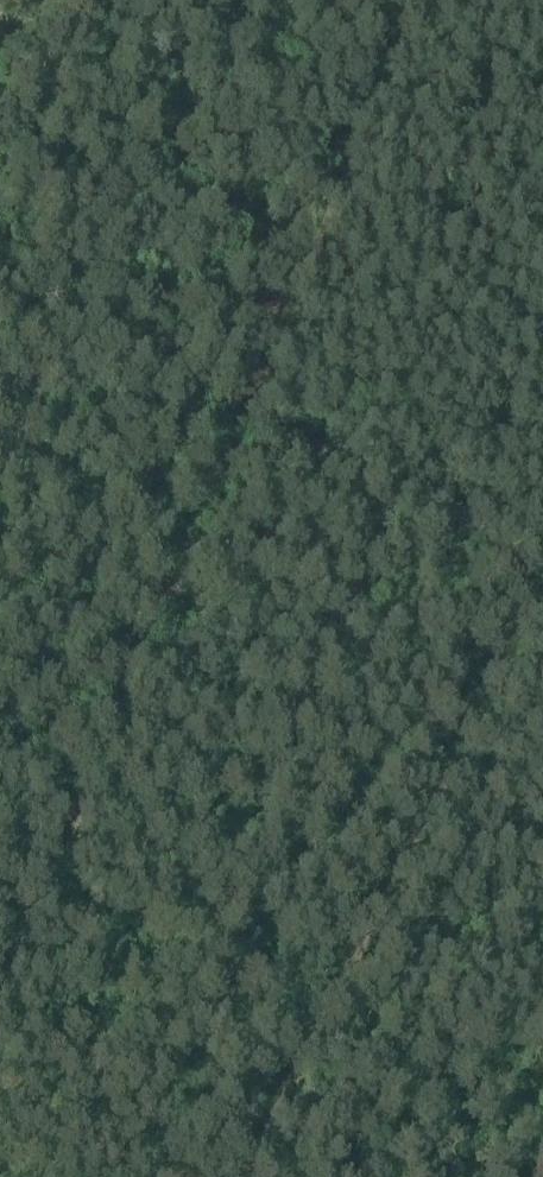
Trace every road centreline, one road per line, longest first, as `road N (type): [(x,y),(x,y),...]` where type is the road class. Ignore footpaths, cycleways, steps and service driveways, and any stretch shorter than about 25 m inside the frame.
road 1 (track): [(542,561),(0,282)]
road 2 (track): [(0,1081),(178,1176)]

